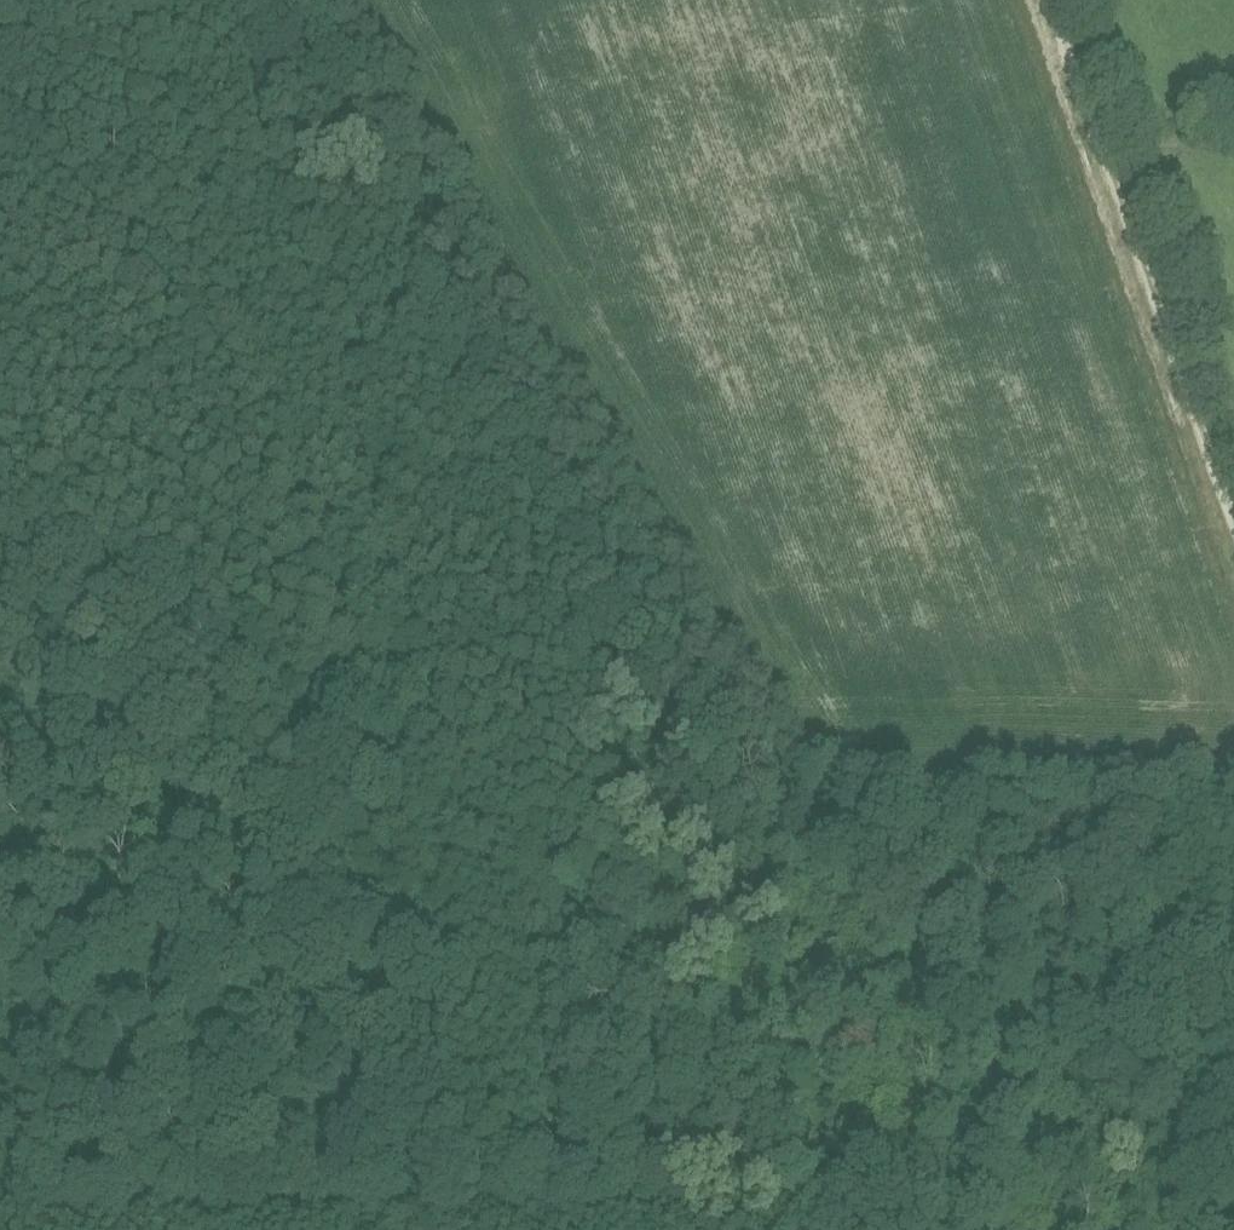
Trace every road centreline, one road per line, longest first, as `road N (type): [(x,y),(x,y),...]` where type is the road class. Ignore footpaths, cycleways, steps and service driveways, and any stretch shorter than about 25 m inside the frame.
road 1 (track): [(1233,542),(1041,0)]

